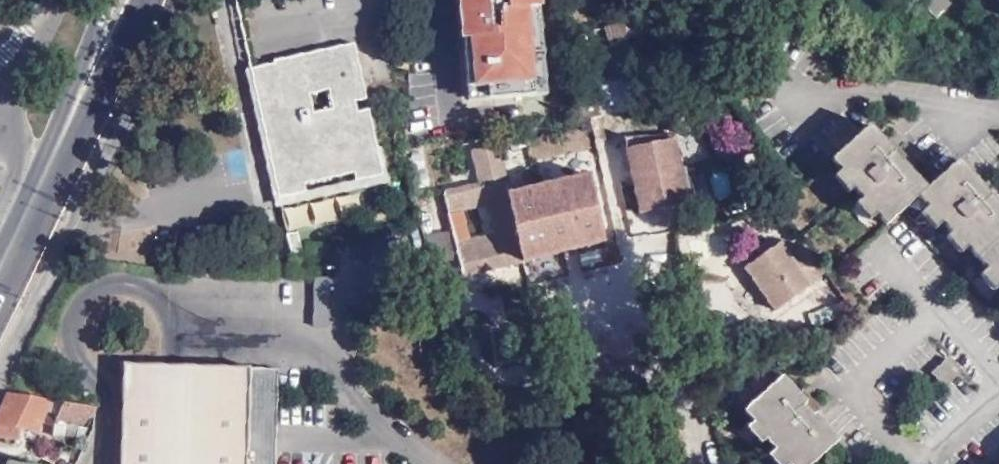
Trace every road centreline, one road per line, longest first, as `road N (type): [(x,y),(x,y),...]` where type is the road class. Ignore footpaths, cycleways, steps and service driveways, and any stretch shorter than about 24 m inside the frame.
road 1 (residential): [(0,375),(180,0)]
road 2 (primary): [(125,0),(0,265)]

